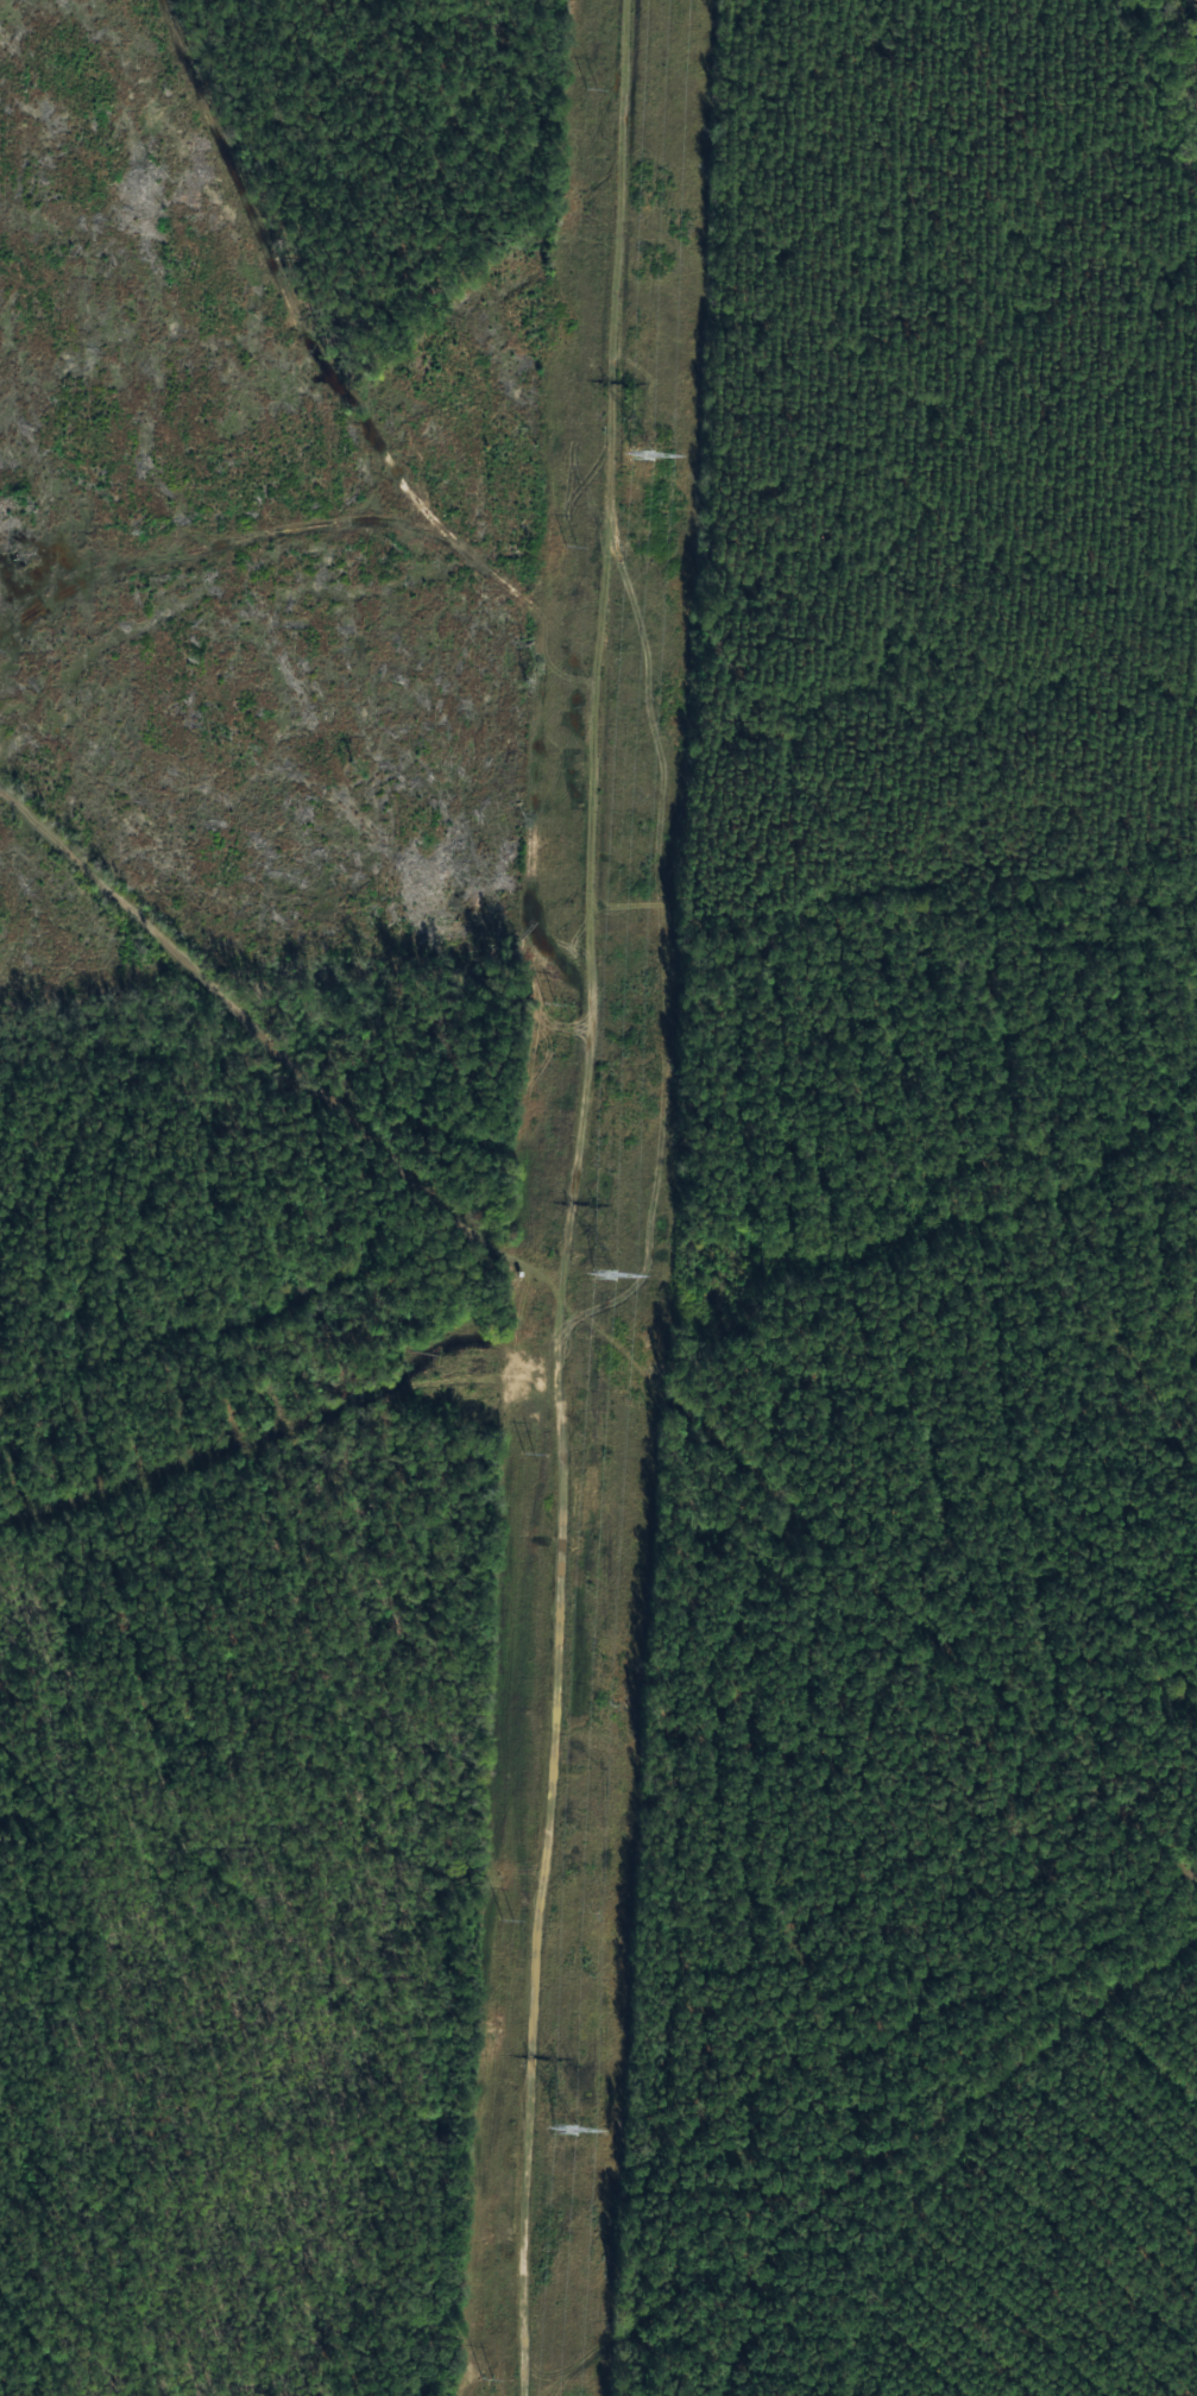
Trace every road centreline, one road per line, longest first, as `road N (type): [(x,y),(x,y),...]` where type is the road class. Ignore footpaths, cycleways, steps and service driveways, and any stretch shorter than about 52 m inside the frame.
road 1 (residential): [(0,1388),(340,1272)]

